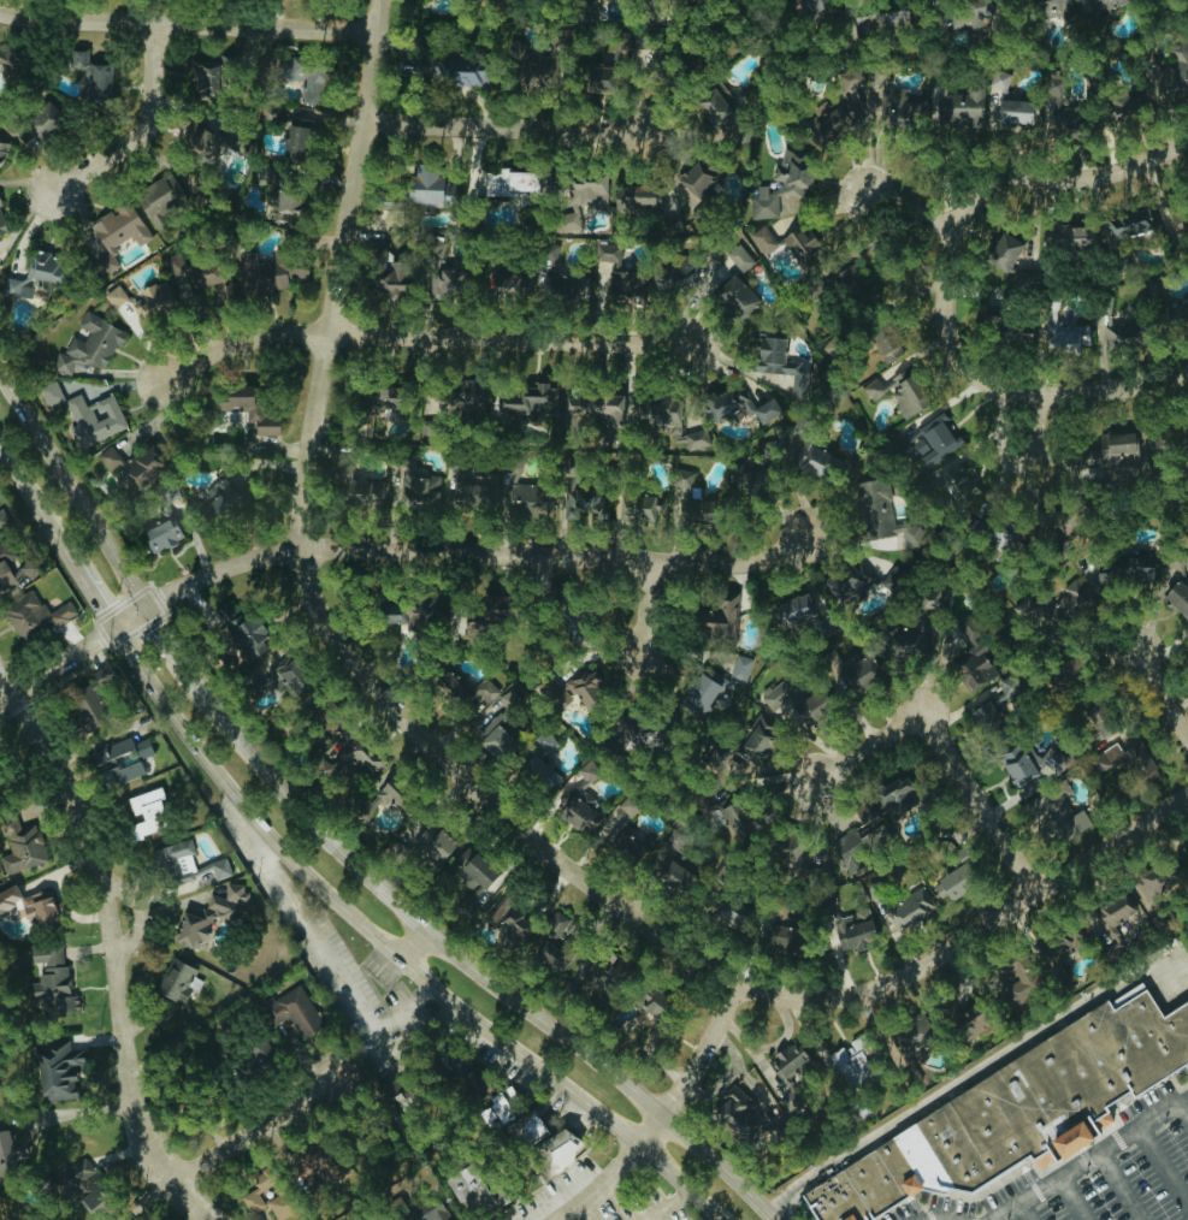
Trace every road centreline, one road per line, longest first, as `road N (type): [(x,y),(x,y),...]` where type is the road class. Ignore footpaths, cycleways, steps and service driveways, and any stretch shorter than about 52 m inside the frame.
road 1 (tertiary): [(734,985),(568,869),(373,679),(329,622),(305,547),(385,0)]
road 2 (secondary): [(116,628),(253,815),(317,882),(720,1219)]
road 3 (secondary): [(774,1219),(695,1141),(376,883),(279,786),(199,681)]
road 4 (residential): [(224,1219),(165,1178),(126,1072),(94,829),(0,659)]
road 5 (residential): [(692,347),(306,333),(260,339),(156,384)]
road 6 (residential): [(806,529),(784,553),(655,559),(305,547)]
road 7 (tertiary): [(734,985),(828,997),(904,976),(1187,793)]
road 8 (tertiary): [(383,30),(69,17),(0,6)]
road 9 (residential): [(959,239),(953,277),(961,347),(998,384),(1101,390),(1187,377)]
road 10 (tertiary): [(305,547),(221,567),(0,702)]
road 11 (residential): [(1035,893),(927,723),(906,726),(816,778)]
road 12 (residential): [(553,1219),(640,1147),(696,1064),(734,985)]
road 13 (secondary): [(149,606),(0,371)]
road 14 (residential): [(370,122),(646,132)]
road 15 (residential): [(1187,139),(1122,168),(1005,180),(981,197),(959,239)]
road 16 (residential): [(160,22),(161,78),(149,129),(100,170),(53,188)]
road 17 (residential): [(165,1178),(324,1090)]
road 18 (secondary): [(0,446),(67,552)]
road 19 (residential): [(1016,464),(1038,446),(1027,427),(1000,436),(999,451),(1016,464)]

